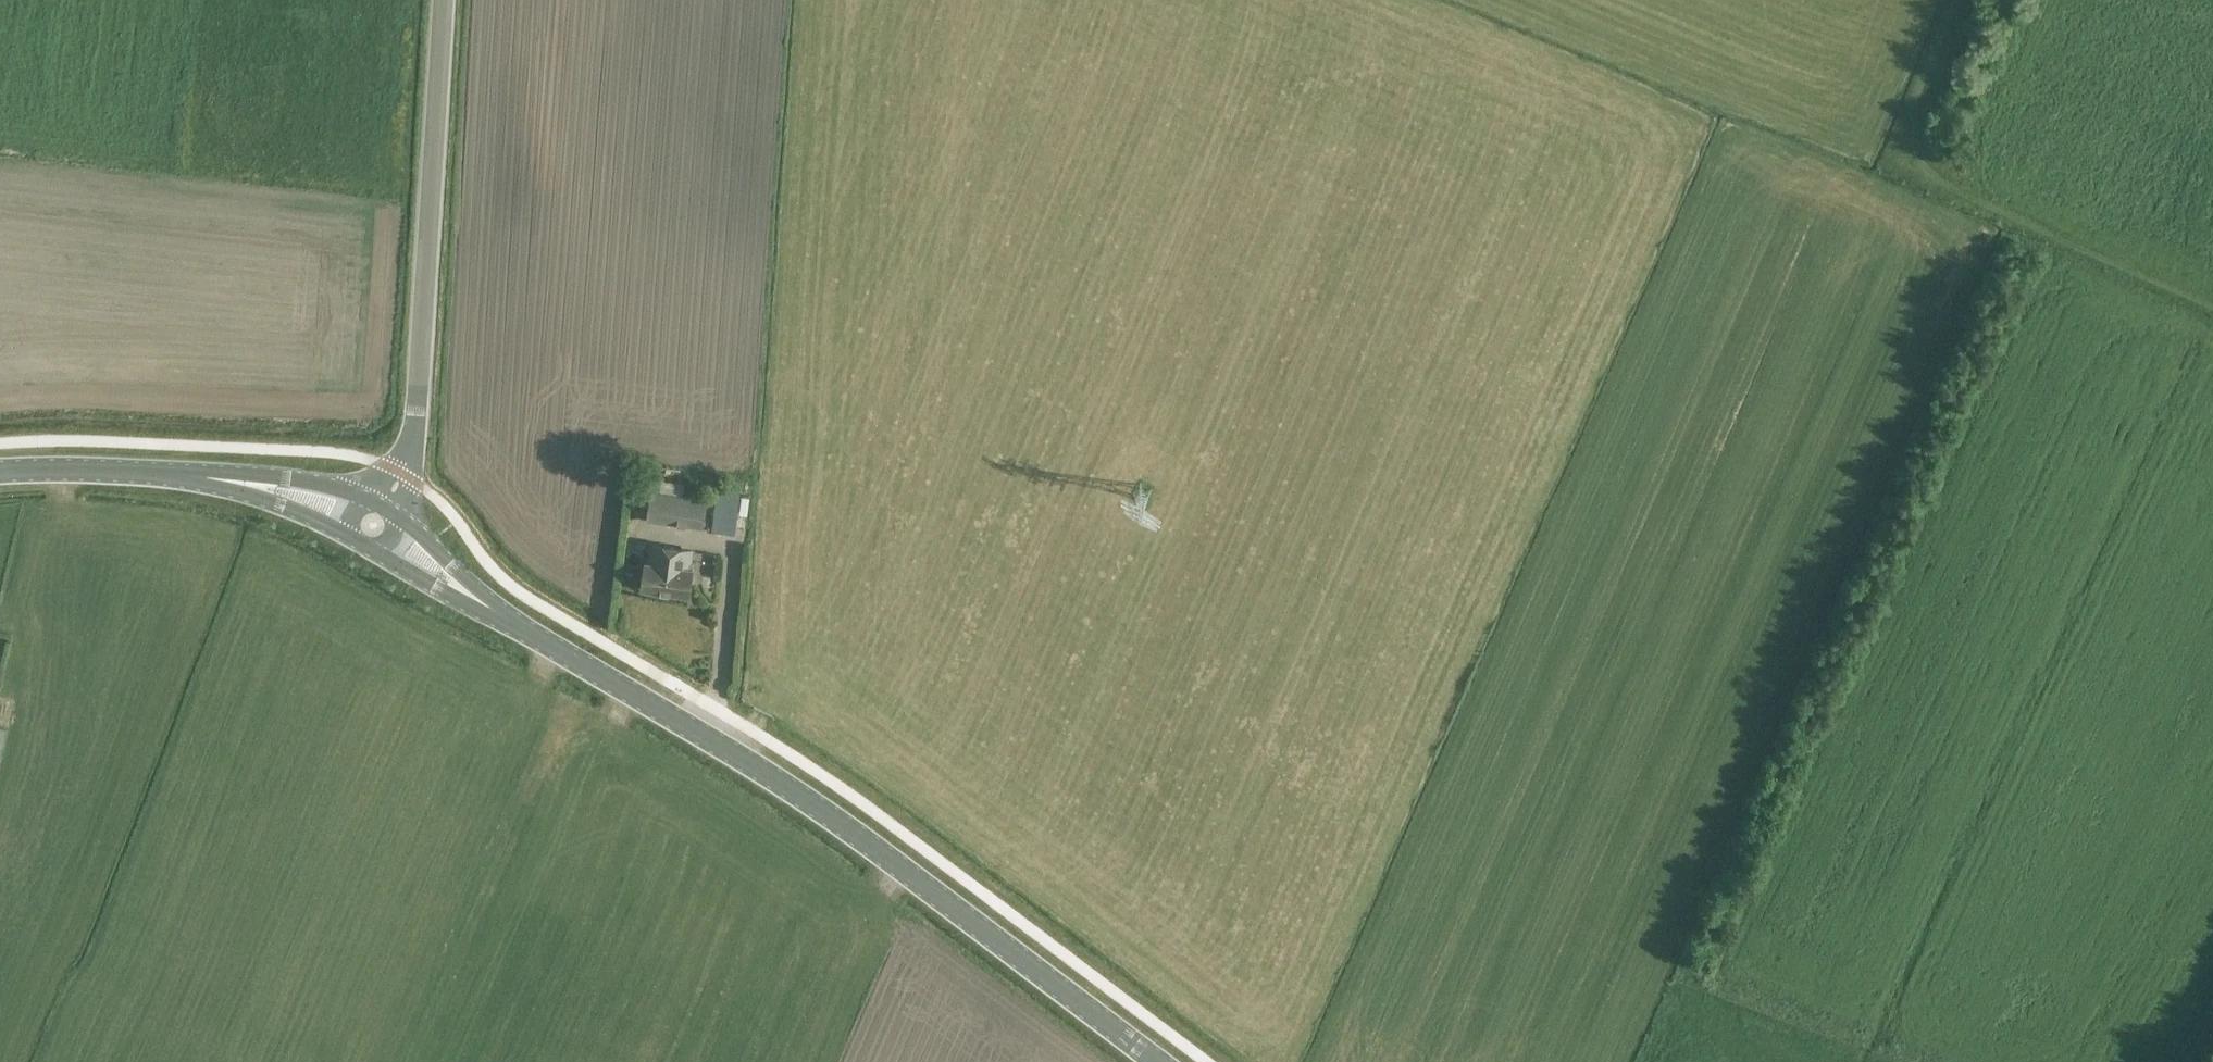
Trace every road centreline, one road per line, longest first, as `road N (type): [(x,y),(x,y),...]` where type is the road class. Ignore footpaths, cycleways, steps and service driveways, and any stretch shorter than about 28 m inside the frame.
road 1 (tertiary): [(1160,1061),(887,854),(376,524)]
road 2 (unclassified): [(376,524),(412,441),(442,0)]
road 3 (tertiary): [(0,470),(187,471),(287,484),(376,524)]

